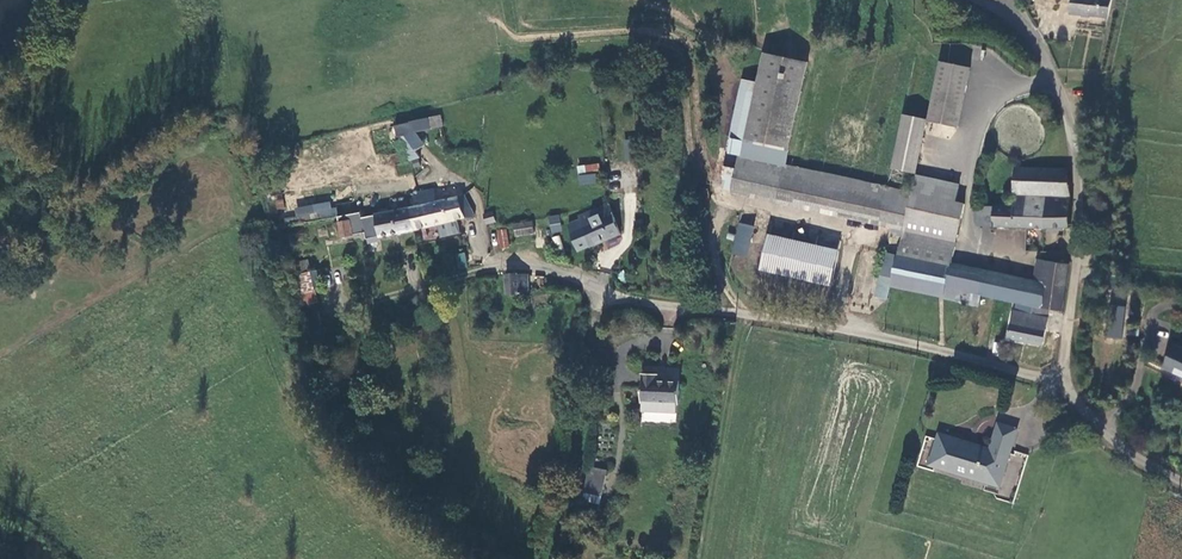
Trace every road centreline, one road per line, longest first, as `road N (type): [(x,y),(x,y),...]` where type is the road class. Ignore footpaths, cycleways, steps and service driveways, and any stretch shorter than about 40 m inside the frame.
road 1 (track): [(720,203),(709,197),(693,66),(678,46),(503,62),(258,119)]
road 2 (unclassified): [(1065,381),(834,328),(620,298),(565,274),(499,267)]
road 3 (unclassified): [(978,0),(1032,38),(1065,107),(1078,238),(1065,381)]
road 4 (track): [(736,107),(708,54),(679,34),(635,18),(518,27),(500,0)]
road 5 (track): [(600,290),(585,441),(551,558)]
road 6 (track): [(743,316),(699,558)]
road 7 (track): [(922,0),(882,177)]
road 8 (track): [(1054,79),(1154,76),(1180,0)]
road 9 (track): [(499,267),(334,309)]
road 10 (unclassified): [(1065,381),(1115,443),(1181,482)]

